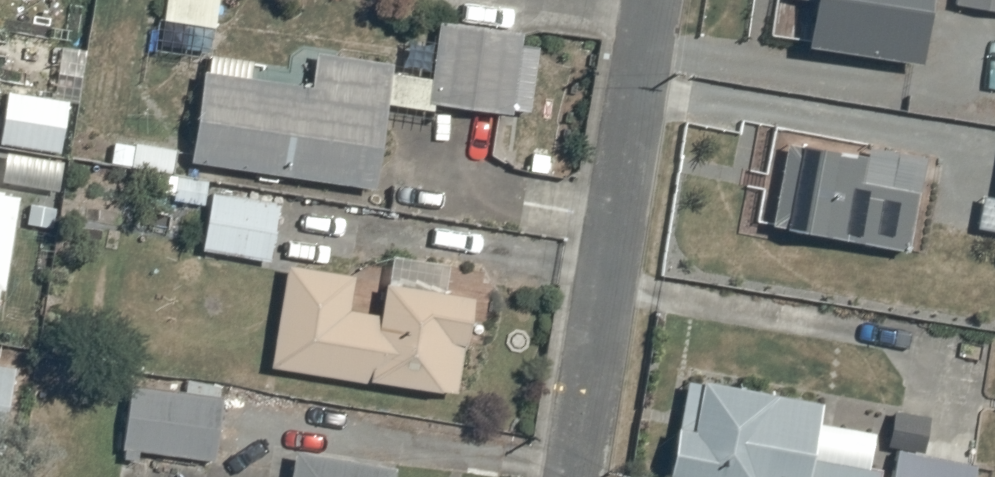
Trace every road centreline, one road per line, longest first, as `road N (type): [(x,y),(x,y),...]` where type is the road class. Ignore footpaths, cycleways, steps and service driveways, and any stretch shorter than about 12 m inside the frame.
road 1 (residential): [(653,0),(575,476)]

